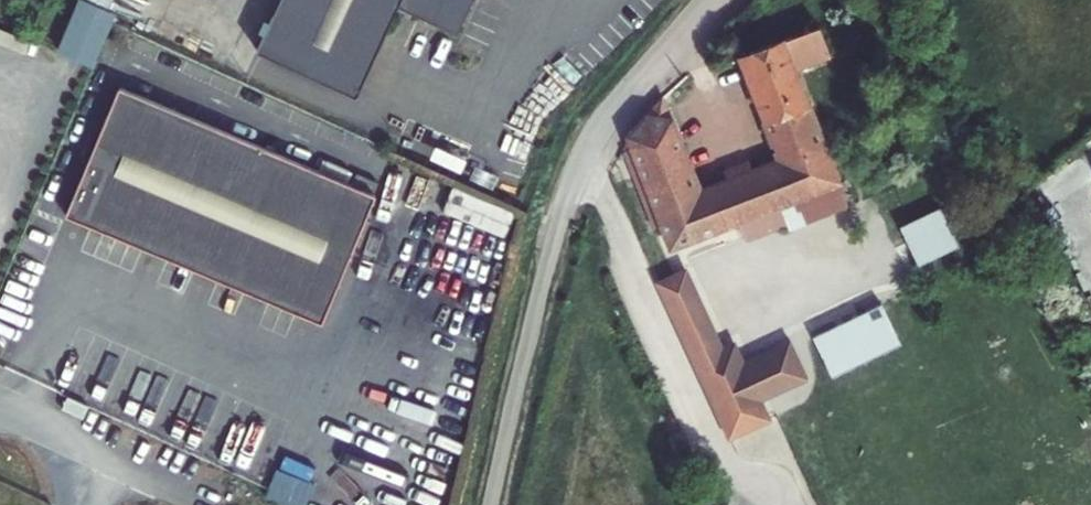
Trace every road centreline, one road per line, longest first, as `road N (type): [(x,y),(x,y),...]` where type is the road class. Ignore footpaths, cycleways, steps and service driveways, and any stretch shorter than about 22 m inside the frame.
road 1 (unclassified): [(718,0),(590,149),(571,184),(491,504)]
road 2 (unclassified): [(0,407),(208,501)]

